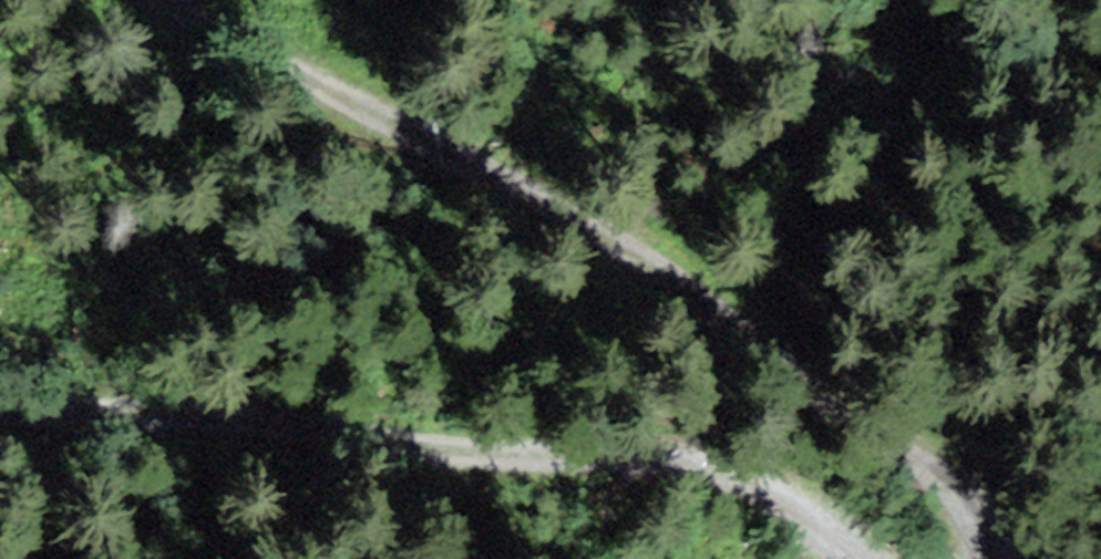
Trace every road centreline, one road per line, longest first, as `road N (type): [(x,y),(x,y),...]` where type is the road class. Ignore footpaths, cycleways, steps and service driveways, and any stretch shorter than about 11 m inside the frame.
road 1 (track): [(213,0),(273,52),(899,422),(1026,544),(1015,558)]
road 2 (track): [(784,558),(626,487),(262,400),(0,399)]

